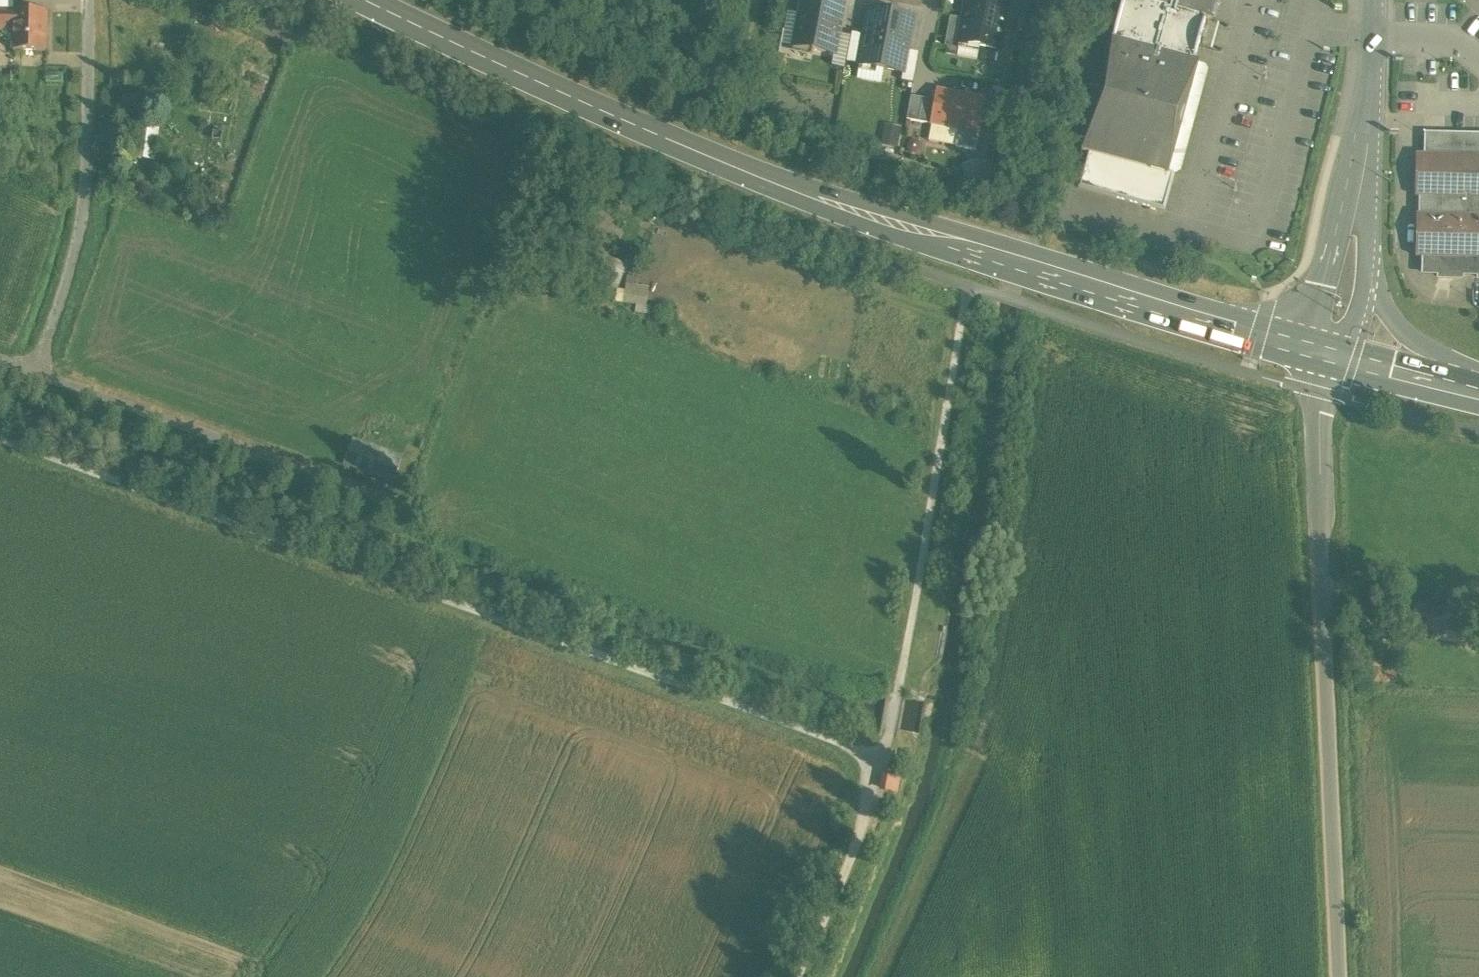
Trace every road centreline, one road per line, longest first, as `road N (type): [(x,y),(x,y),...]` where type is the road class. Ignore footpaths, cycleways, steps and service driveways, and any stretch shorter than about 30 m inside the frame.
road 1 (secondary): [(366,0),(763,178),(1329,354)]
road 2 (unclassified): [(1339,976),(1317,409),(1329,354)]
road 3 (secondary): [(1478,375),(1402,328),(1374,276),(1361,187)]
road 4 (residential): [(1374,0),(1361,187)]
road 5 (residential): [(1361,187),(1329,354)]
road 6 (secondary): [(1329,354),(1478,392)]

